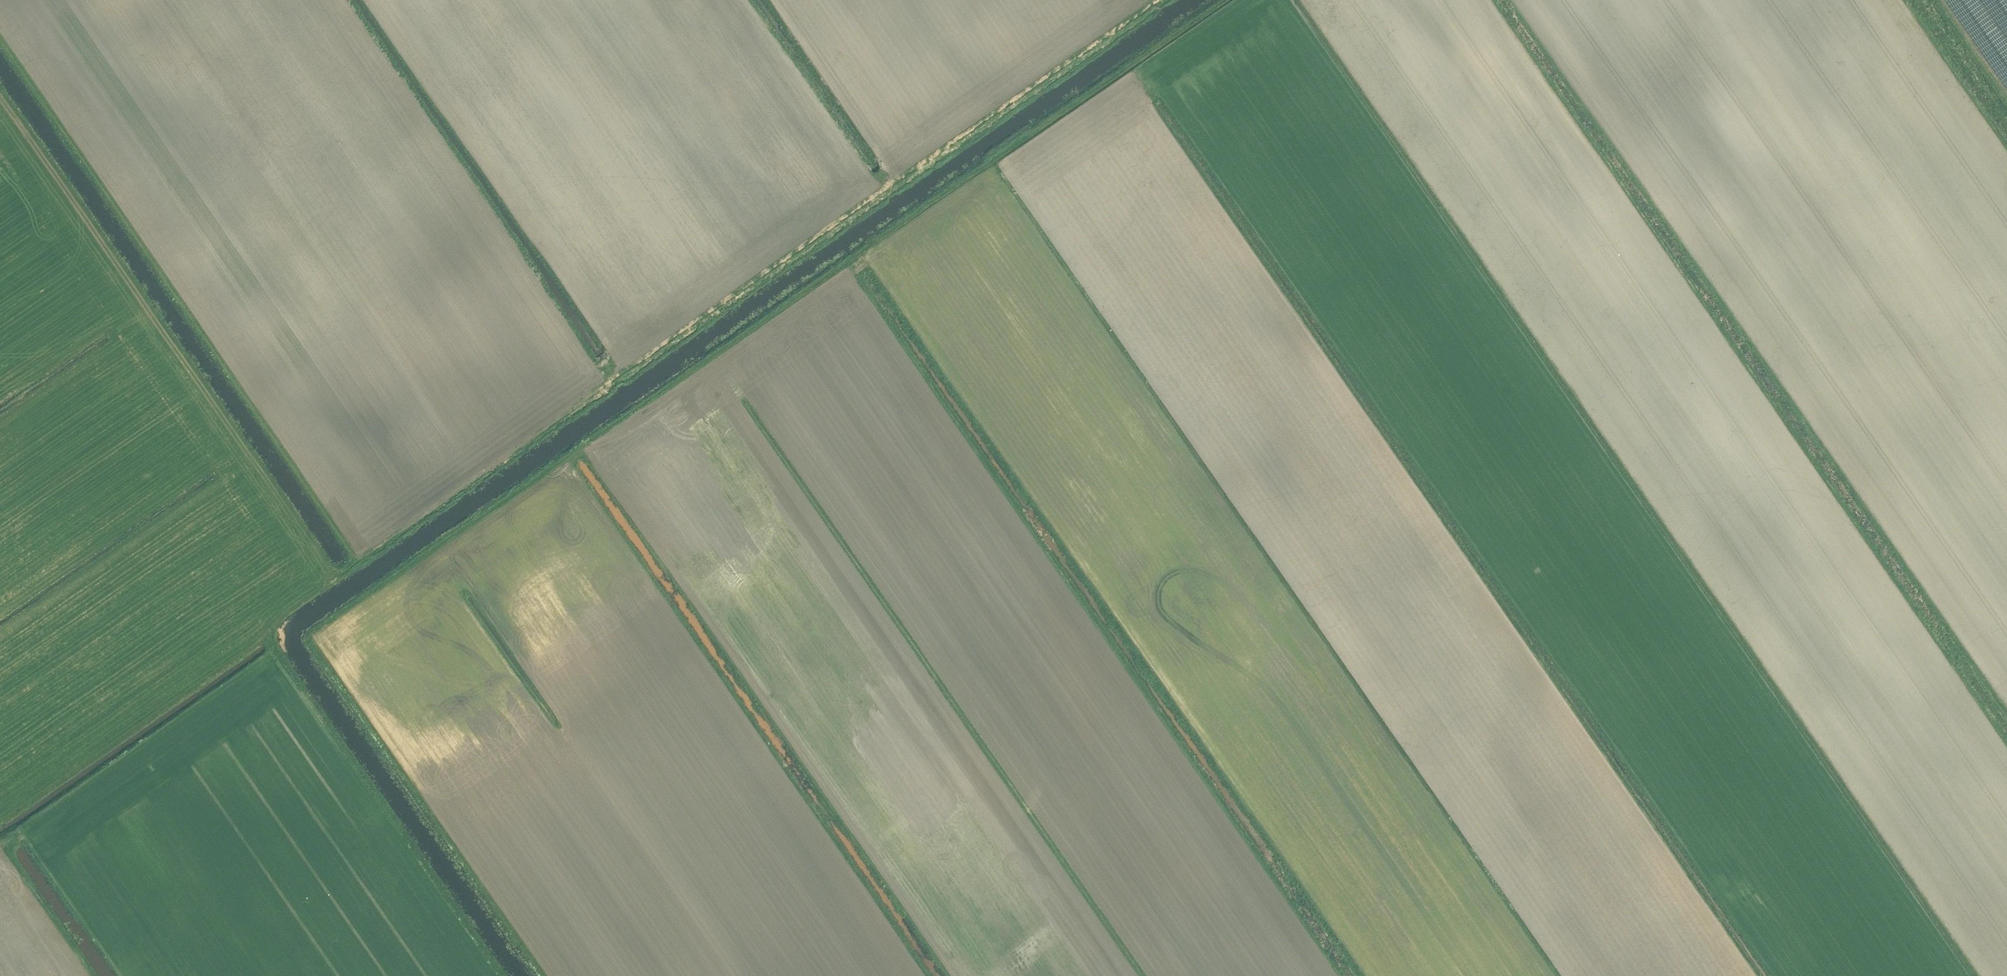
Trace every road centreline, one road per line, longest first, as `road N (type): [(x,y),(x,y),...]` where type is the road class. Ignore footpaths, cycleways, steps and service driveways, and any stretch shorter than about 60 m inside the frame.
road 1 (track): [(325,572),(1148,0)]
road 2 (track): [(0,105),(325,572)]
road 3 (track): [(494,975),(266,645),(264,620),(325,572)]
road 4 (track): [(261,630),(0,812)]

